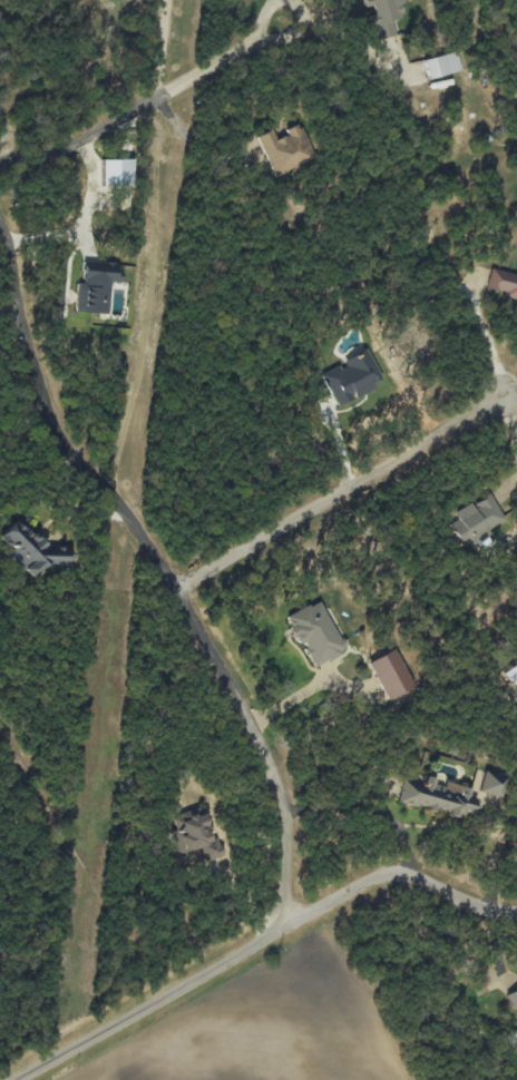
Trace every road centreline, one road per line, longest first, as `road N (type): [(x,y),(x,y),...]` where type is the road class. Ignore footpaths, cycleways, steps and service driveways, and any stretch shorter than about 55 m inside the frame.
road 1 (residential): [(290,922),(290,813),(275,756),(144,526),(65,436),(22,327),(0,220)]
road 2 (residential): [(15,1079),(360,882),(406,874),(516,908)]
road 3 (residential): [(181,590),(504,396)]
road 4 (residential): [(0,161),(110,130),(285,22)]

